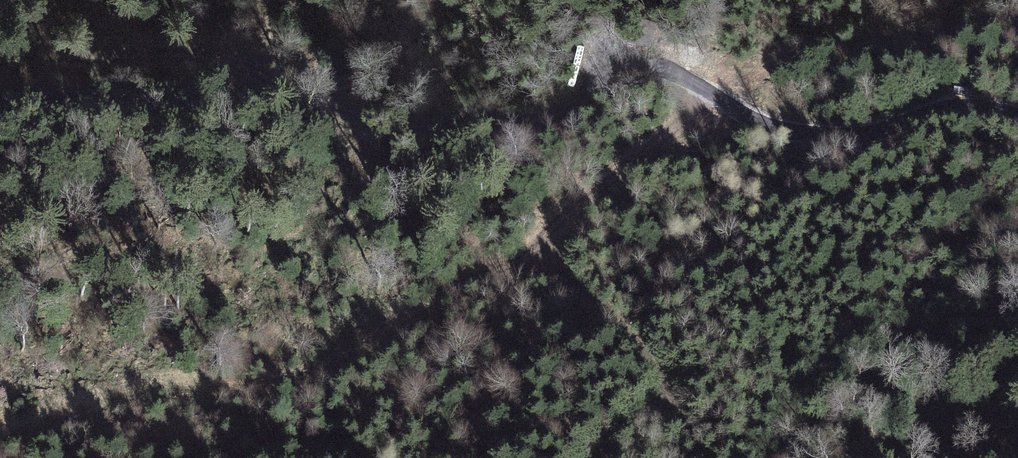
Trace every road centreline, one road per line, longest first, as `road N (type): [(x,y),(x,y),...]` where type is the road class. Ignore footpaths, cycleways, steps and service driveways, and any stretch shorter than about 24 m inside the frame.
road 1 (track): [(0,48),(179,49),(388,117),(487,129),(565,106),(594,82),(665,62),(782,129),(893,125),(942,106),(1017,120)]
road 2 (track): [(737,99),(358,361),(111,390),(26,420)]
road 3 (track): [(532,240),(626,318),(690,411),(706,457)]

